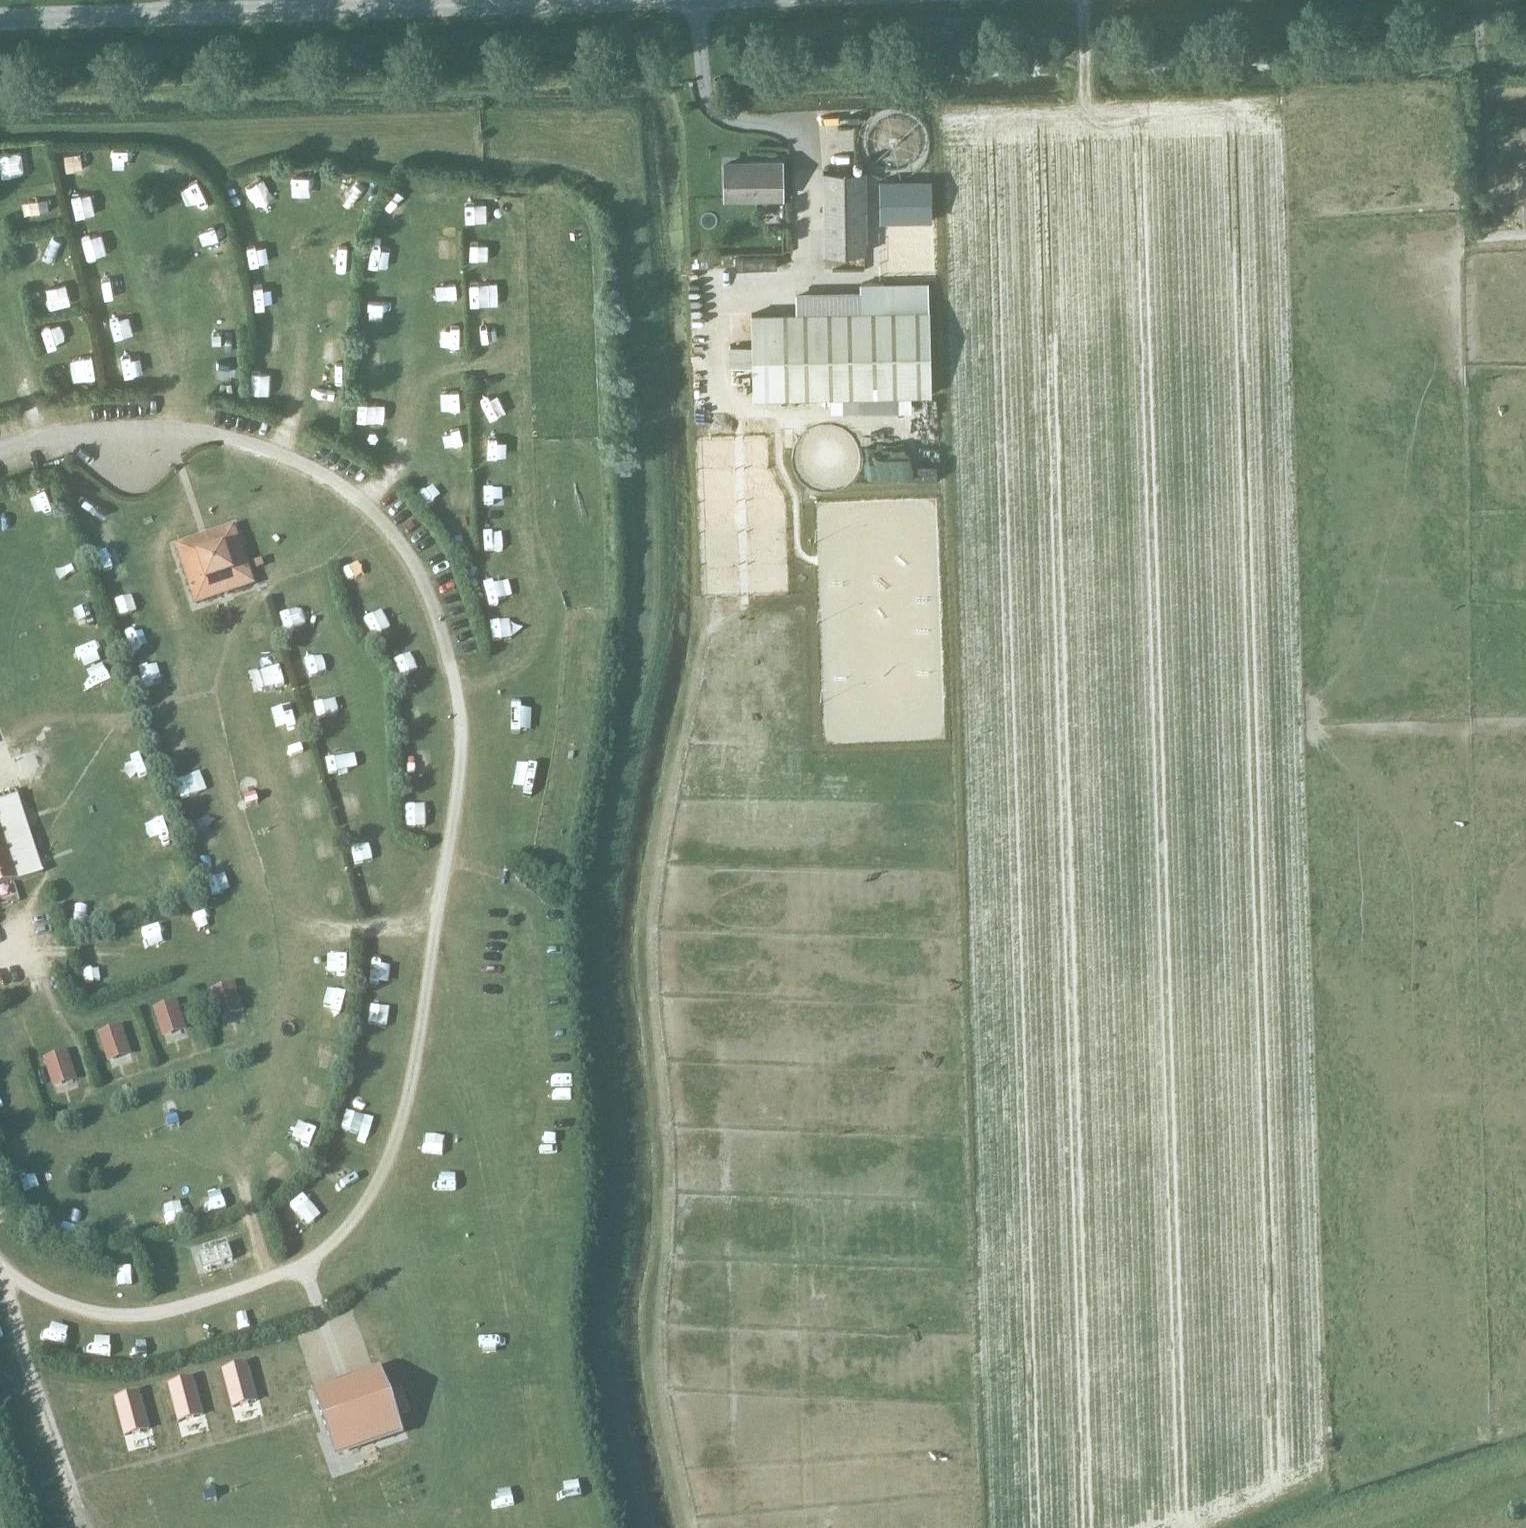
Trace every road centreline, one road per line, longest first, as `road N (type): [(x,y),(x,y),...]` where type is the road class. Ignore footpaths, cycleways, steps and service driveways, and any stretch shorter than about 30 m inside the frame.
road 1 (unclassified): [(0,19),(666,0)]

